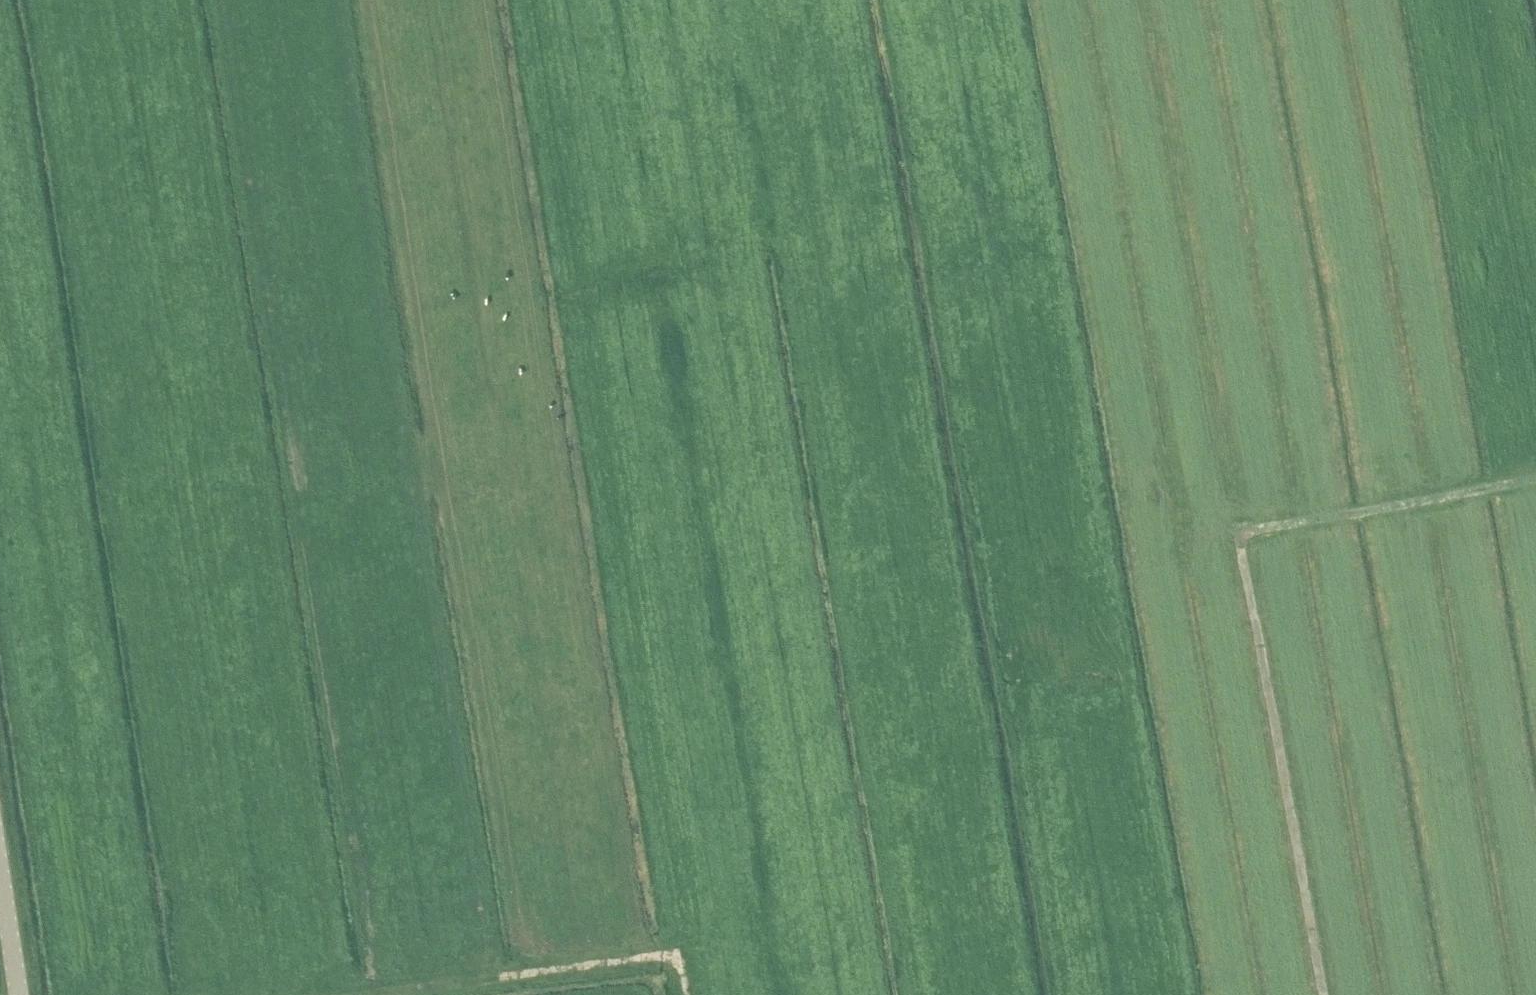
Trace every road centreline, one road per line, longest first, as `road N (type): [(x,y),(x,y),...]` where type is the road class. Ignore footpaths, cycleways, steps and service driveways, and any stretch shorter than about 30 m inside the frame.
road 1 (unclassified): [(19,994),(0,868)]

